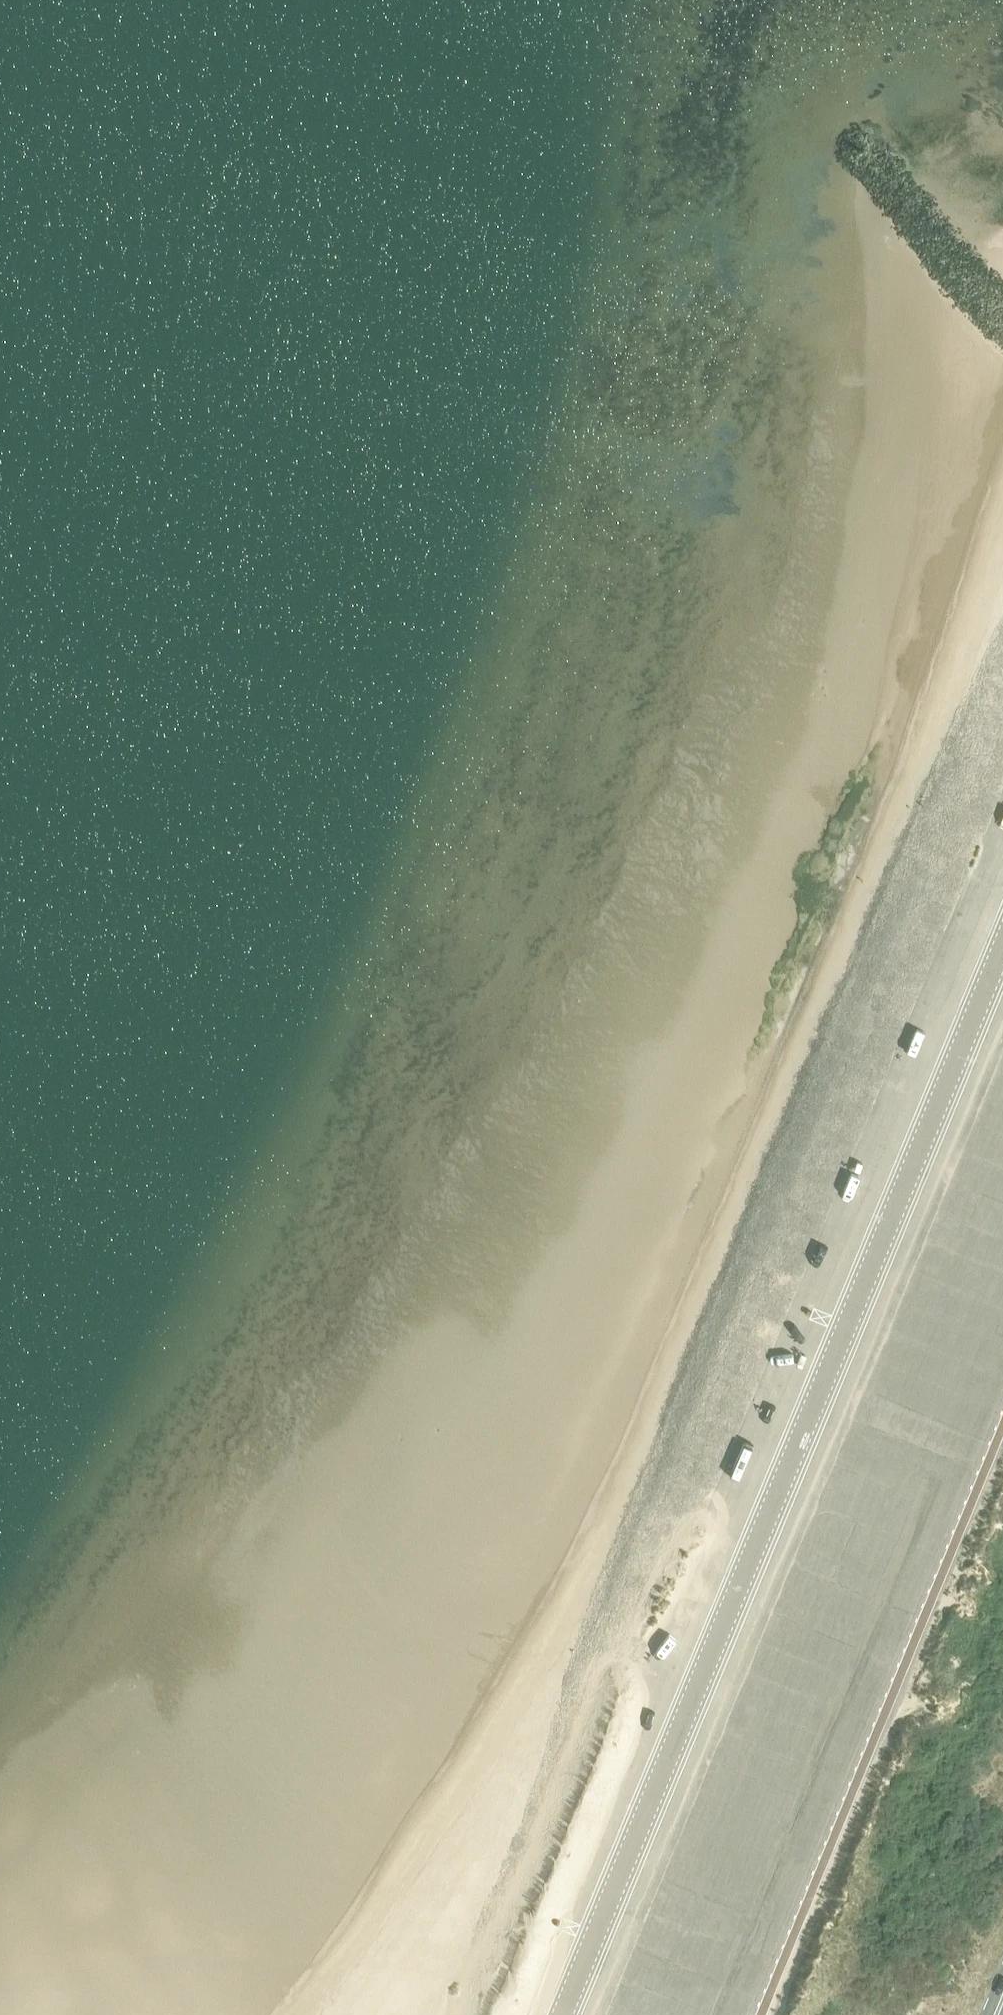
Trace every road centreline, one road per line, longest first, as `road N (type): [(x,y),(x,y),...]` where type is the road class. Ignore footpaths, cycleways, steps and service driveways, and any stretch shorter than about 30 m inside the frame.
road 1 (unclassified): [(560,2014),(1002,941)]

